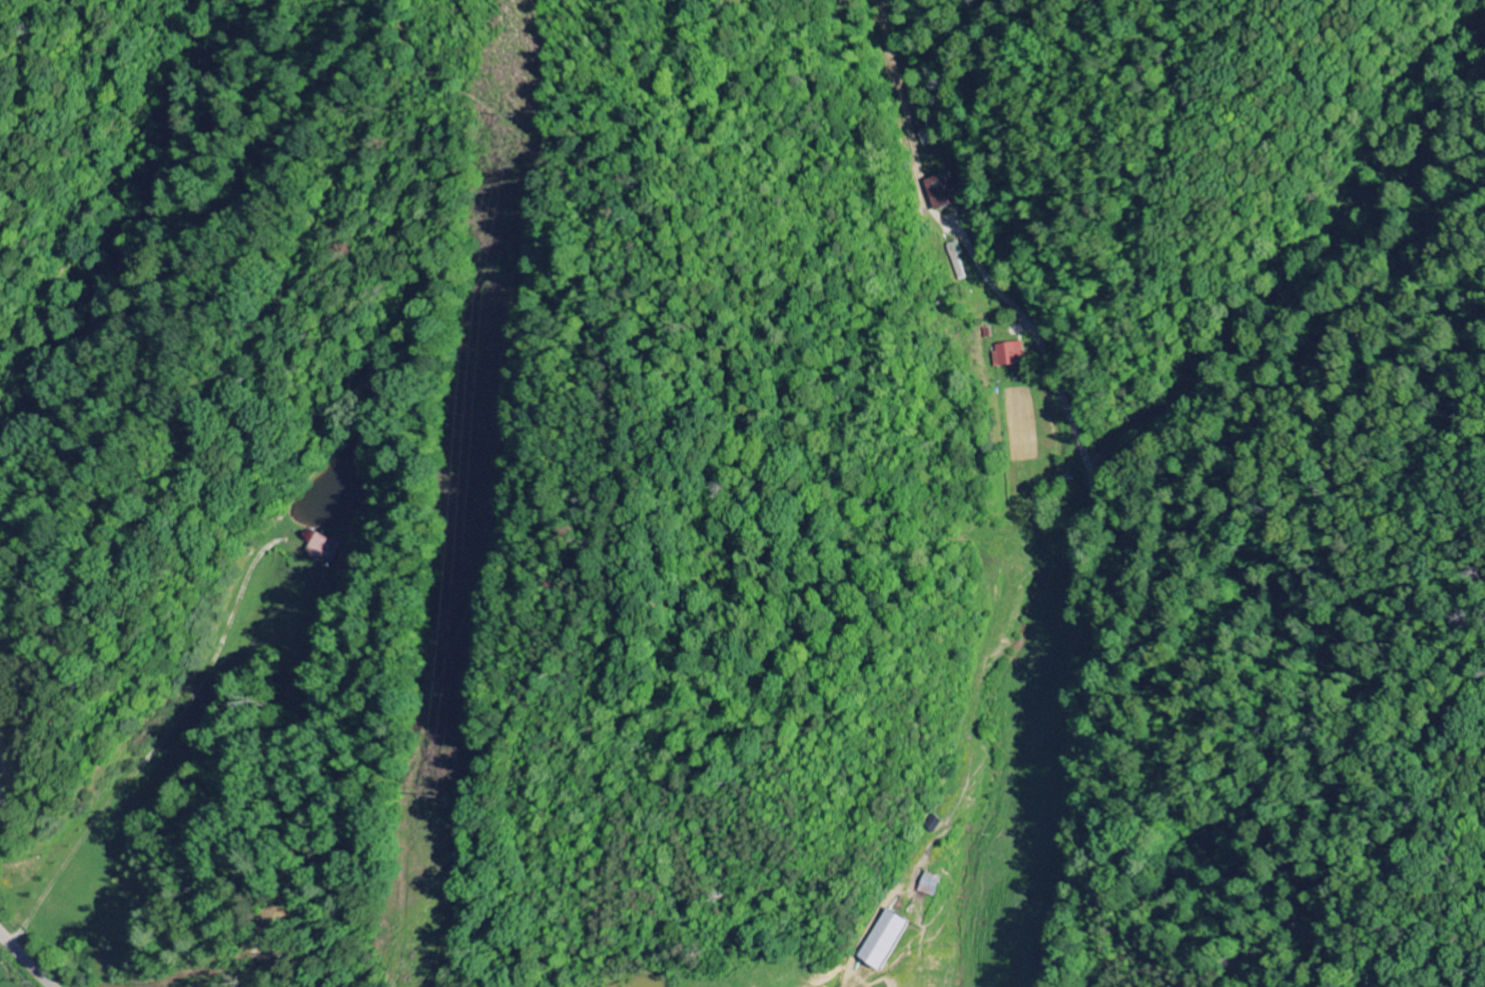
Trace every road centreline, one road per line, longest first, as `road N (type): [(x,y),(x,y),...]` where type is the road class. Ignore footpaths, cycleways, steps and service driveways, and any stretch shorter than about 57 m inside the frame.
road 1 (residential): [(1054,986),(1062,906),(1083,864),(1074,788),(1093,636),(1097,486),(1029,322),(982,271),(961,231),(927,206)]
road 2 (track): [(927,206),(883,0)]

